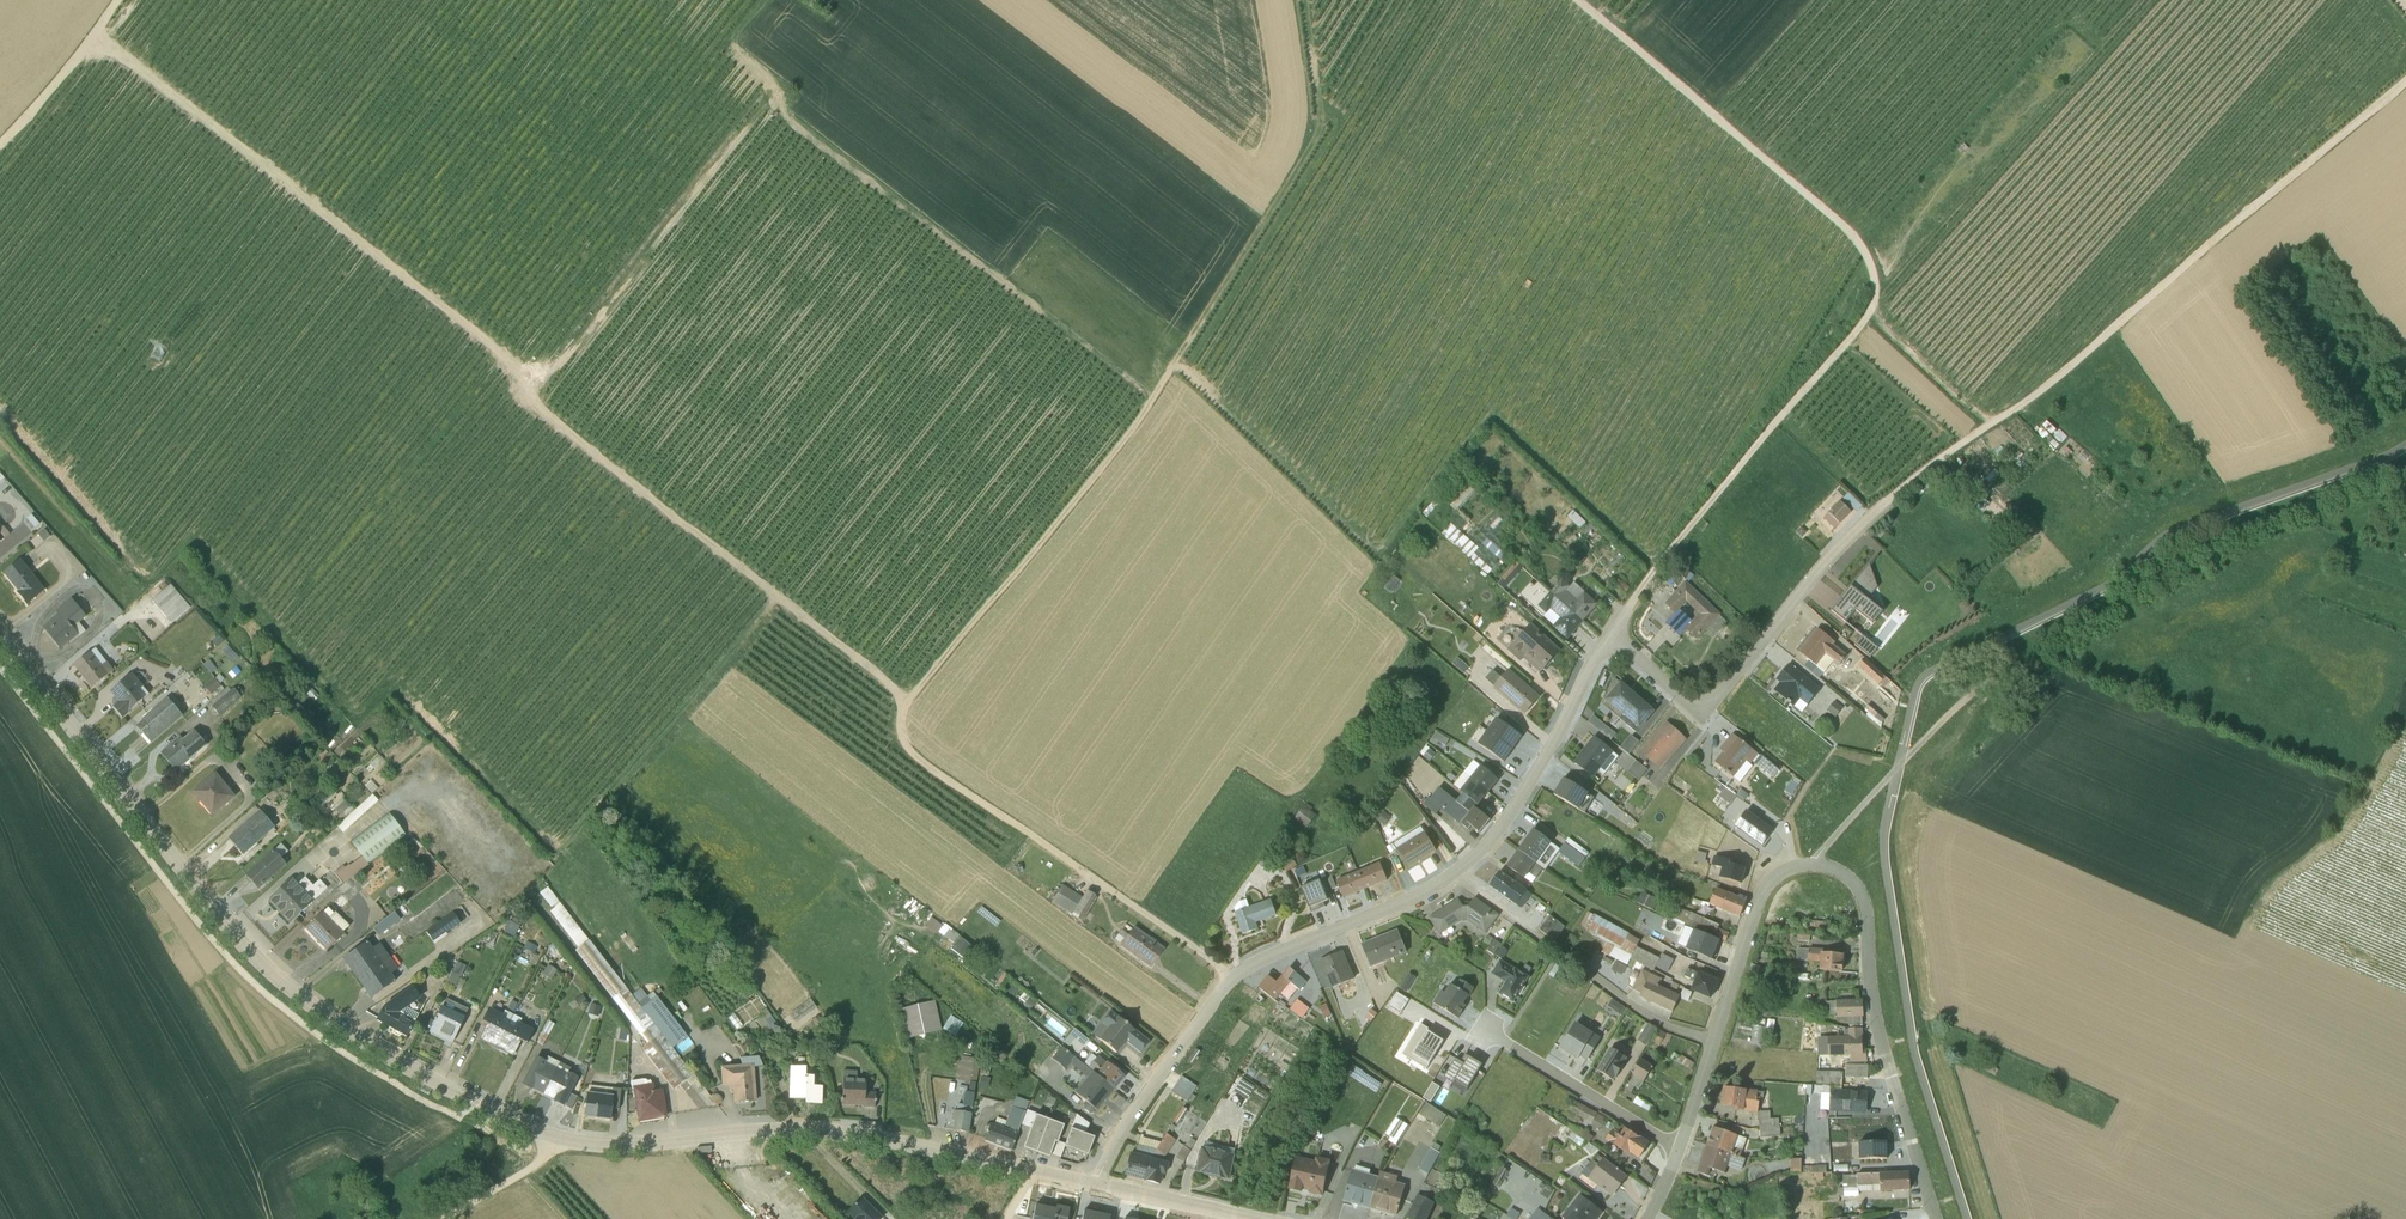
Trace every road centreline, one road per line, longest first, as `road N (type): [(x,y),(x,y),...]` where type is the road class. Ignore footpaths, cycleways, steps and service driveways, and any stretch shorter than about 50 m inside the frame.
road 1 (tertiary): [(1027,1170),(833,1132),(589,1144),(520,1127),(474,1105),(346,1032),(263,963),(0,636)]
road 2 (track): [(91,38),(515,364),(549,417),(906,701)]
road 3 (track): [(1626,612),(1677,540),(1858,331),(1875,282),(1855,239),(1571,0)]
road 4 (track): [(1086,875),(906,750),(900,722),(906,701),(1131,432),(1177,358)]
road 5 (track): [(1898,496),(2061,378),(2405,81)]
road 6 (track): [(2405,462),(2196,539),(2125,594),(2005,660),(1973,693)]
road 7 (residential): [(1608,639),(1688,706),(1703,709),(1825,564),(1898,496)]
road 8 (residential): [(1936,1218),(1881,1040),(1859,885),(1813,865)]
road 9 (unclassified): [(1714,1042),(1646,1015),(1453,875)]
road 10 (residential): [(1453,875),(1515,808),(1608,639)]
road 11 (residential): [(1091,1186),(1129,1117),(1233,981)]
road 12 (residential): [(1233,981),(1453,875)]
road 13 (unclassified): [(1973,693),(1813,865)]
road 14 (residential): [(1681,1149),(1485,1031)]
road 15 (residential): [(1813,865),(1772,882),(1761,900),(1714,1042)]
road 16 (track): [(119,0),(0,141)]
road 17 (unclassified): [(1233,981),(1086,875)]
road 18 (tertiary): [(1256,1218),(1091,1186)]
road 19 (track): [(445,1218),(536,1164),(552,1138)]

